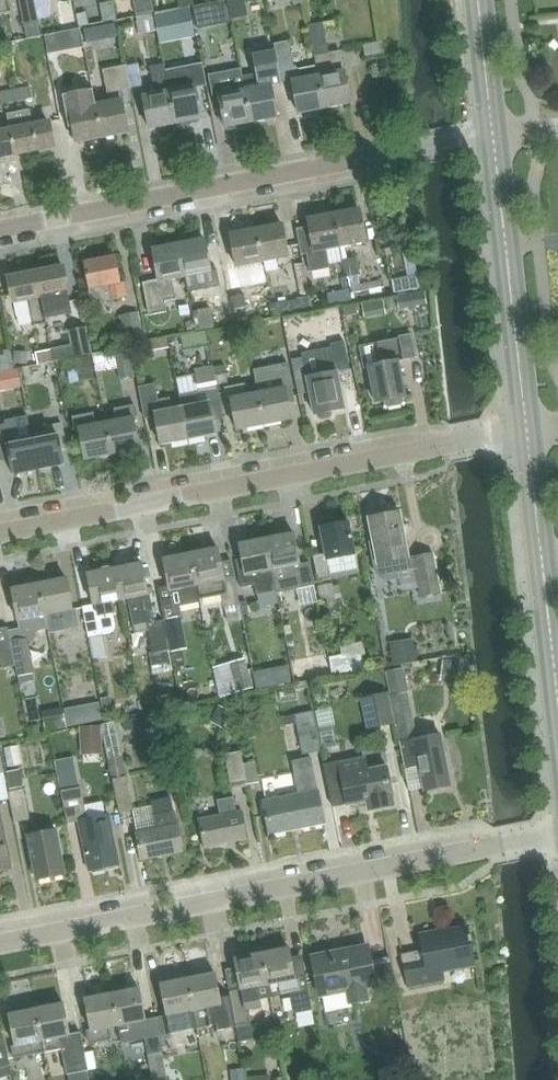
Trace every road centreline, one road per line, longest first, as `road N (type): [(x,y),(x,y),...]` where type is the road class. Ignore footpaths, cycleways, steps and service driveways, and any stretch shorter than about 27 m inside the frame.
road 1 (residential): [(0,946),(557,833)]
road 2 (residential): [(0,536),(528,434)]
road 3 (residential): [(0,229),(494,139)]
road 4 (tertiary): [(528,434),(494,139)]
road 5 (tertiary): [(557,699),(528,434)]
road 6 (tertiary): [(494,139),(481,0)]

